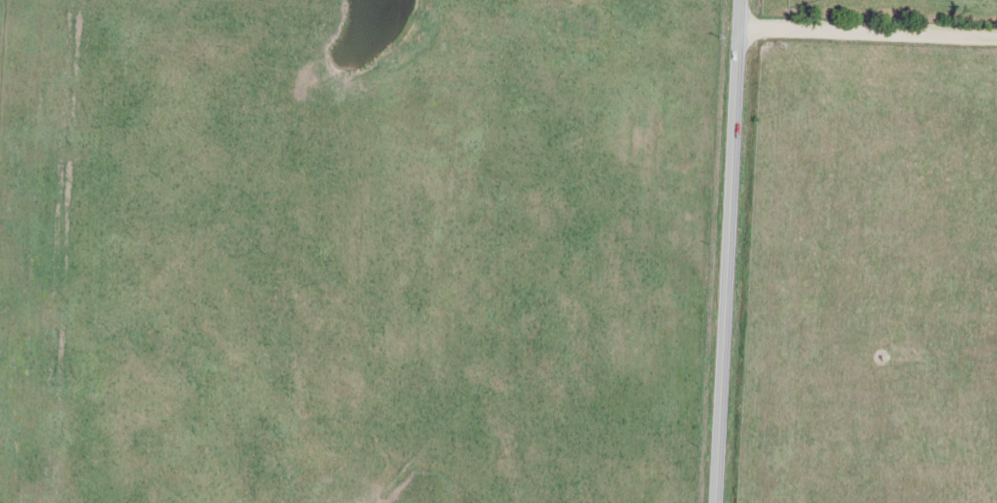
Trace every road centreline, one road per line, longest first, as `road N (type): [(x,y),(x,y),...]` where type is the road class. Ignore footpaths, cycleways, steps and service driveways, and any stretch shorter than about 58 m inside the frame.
road 1 (secondary): [(729,502),(749,0)]
road 2 (residential): [(996,51),(749,43)]

